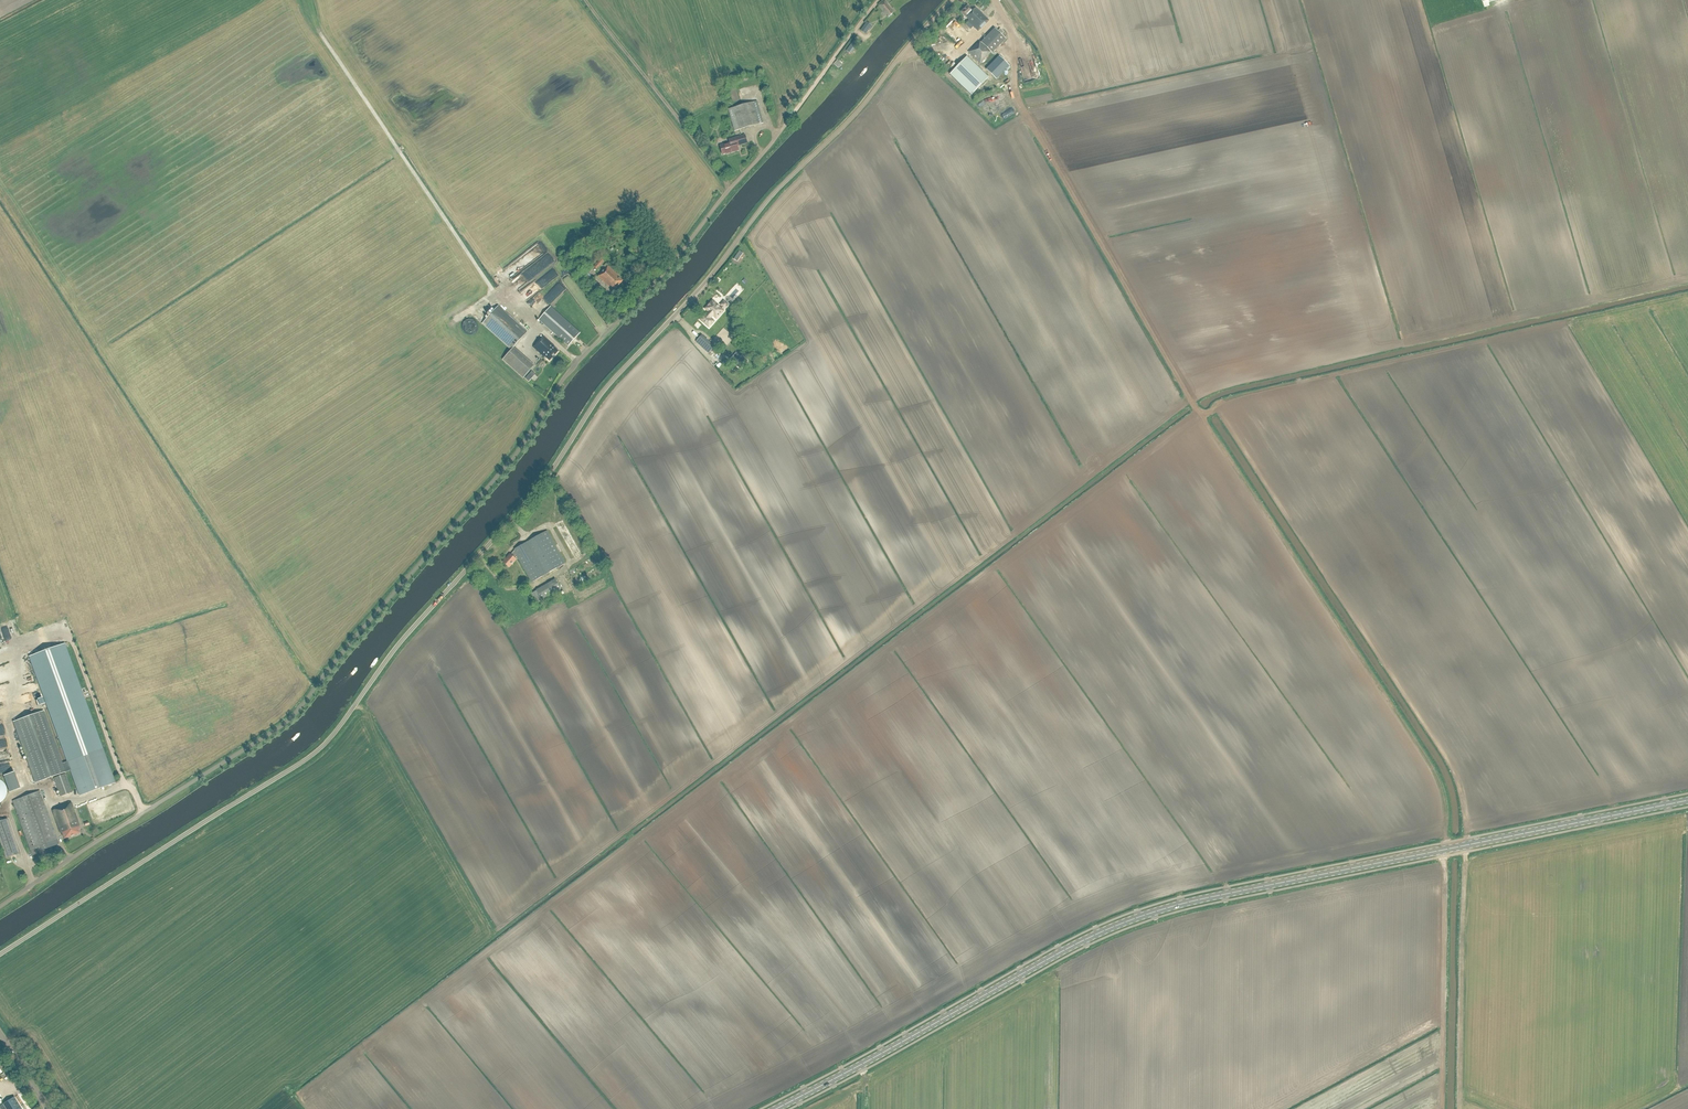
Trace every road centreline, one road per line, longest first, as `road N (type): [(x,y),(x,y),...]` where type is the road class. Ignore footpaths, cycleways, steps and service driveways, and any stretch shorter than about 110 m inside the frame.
road 1 (unclassified): [(0,954),(324,744),(404,634),(542,483),(605,391),(955,0)]
road 2 (unclassified): [(0,906),(294,713),(507,469),(564,384),(669,271),(787,123)]
road 3 (primary): [(776,1108),(1073,946),(1143,916),(1687,800)]
road 4 (track): [(731,189),(584,0)]
road 5 (track): [(878,0),(787,123)]

